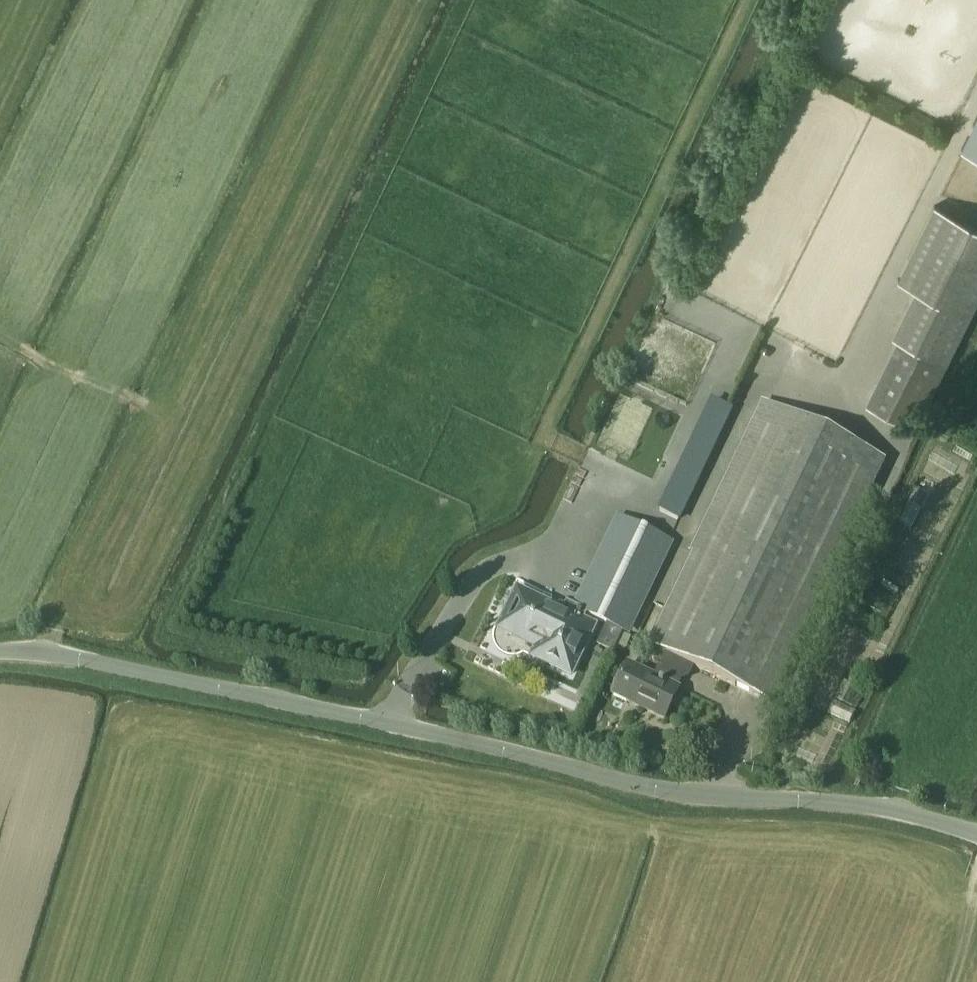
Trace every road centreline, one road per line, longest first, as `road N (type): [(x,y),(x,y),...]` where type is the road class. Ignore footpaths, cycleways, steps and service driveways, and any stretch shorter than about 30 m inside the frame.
road 1 (unclassified): [(0,653),(127,669),(678,797),(891,808),(976,833)]

